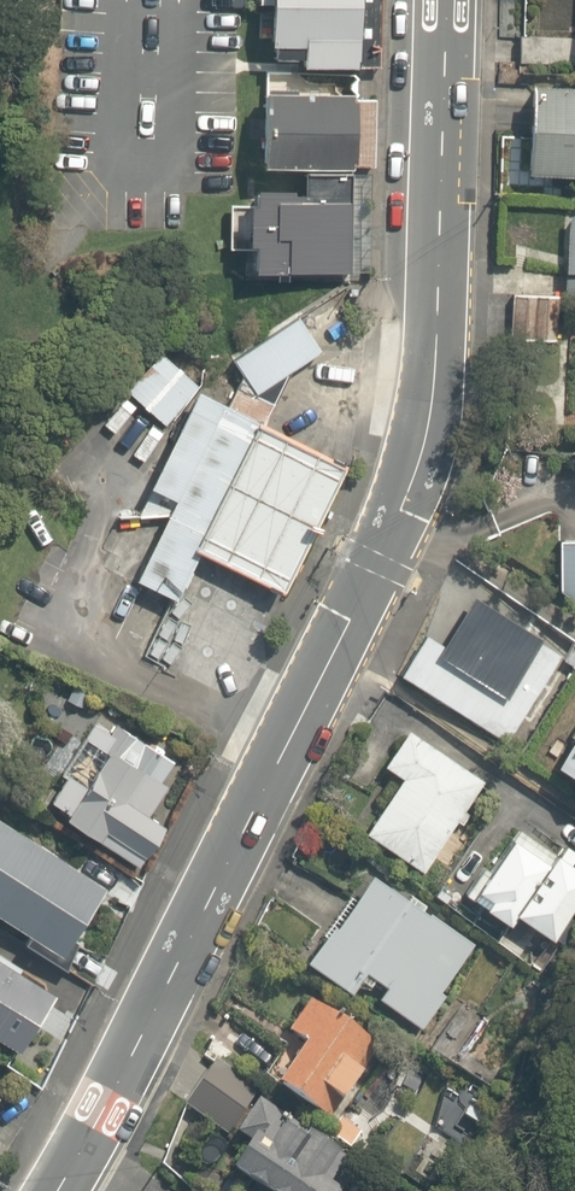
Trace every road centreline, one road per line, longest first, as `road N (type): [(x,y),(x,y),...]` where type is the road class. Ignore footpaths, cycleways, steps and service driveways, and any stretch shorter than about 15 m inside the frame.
road 1 (secondary): [(445,0),(433,398),(423,445),(348,620),(57,1190)]

